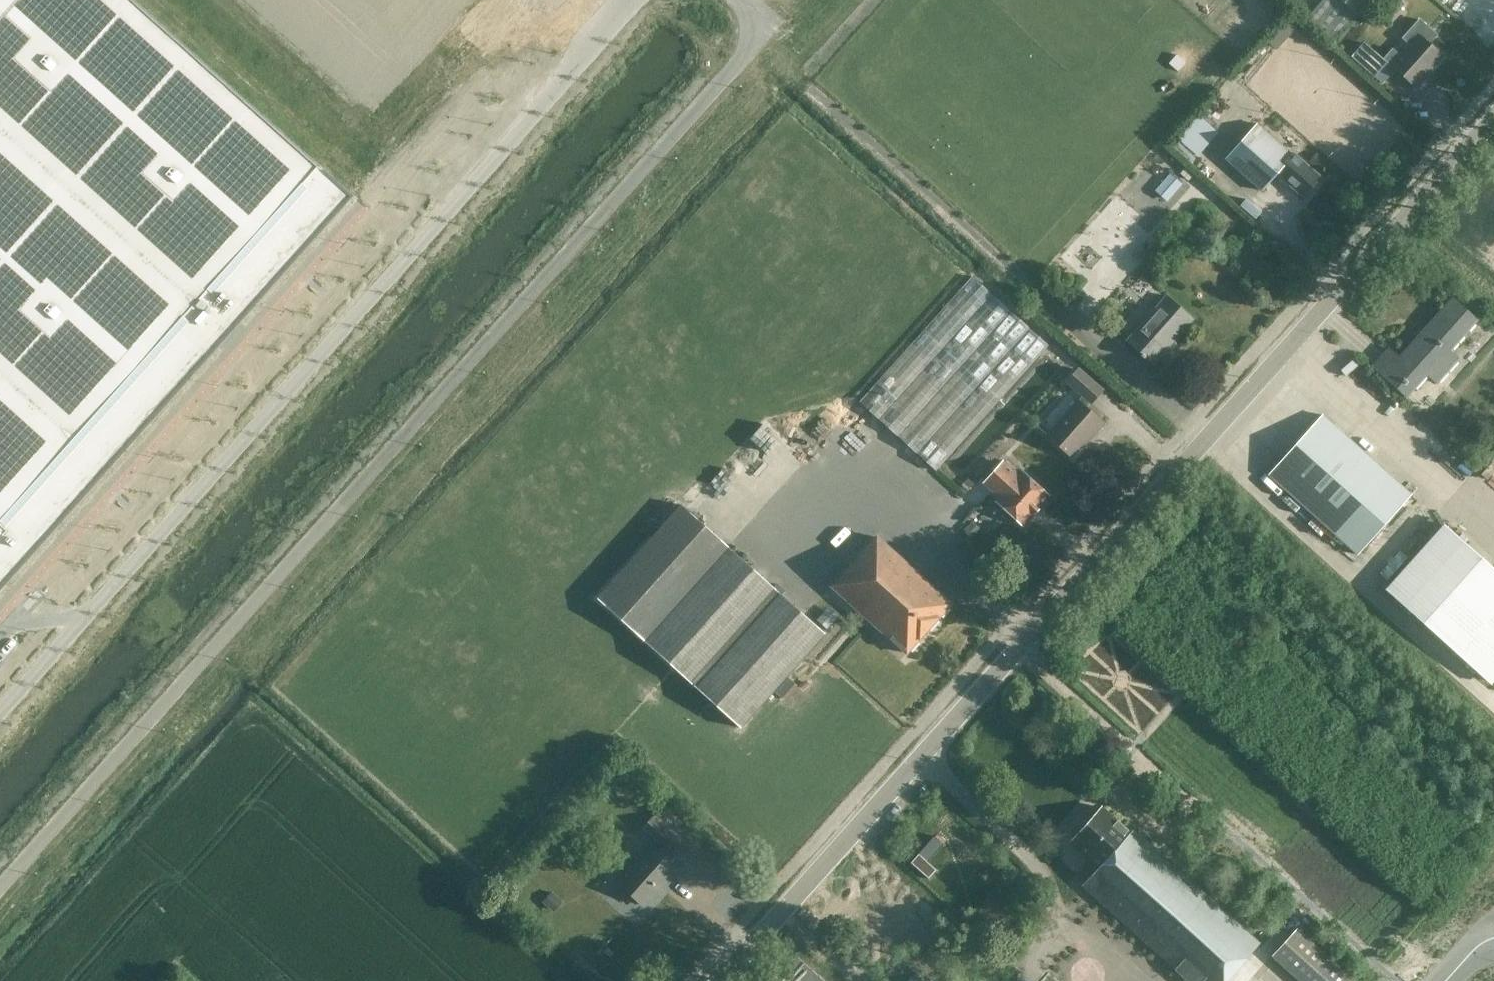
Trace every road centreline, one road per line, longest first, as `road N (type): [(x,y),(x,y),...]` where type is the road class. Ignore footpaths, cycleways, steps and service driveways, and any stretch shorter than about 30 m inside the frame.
road 1 (unclassified): [(0,886),(739,58),(747,27),(738,0)]
road 2 (tertiary): [(719,980),(1493,115)]
road 3 (unclassified): [(556,85),(0,711)]
road 4 (unclassified): [(556,85),(472,114),(0,639)]

